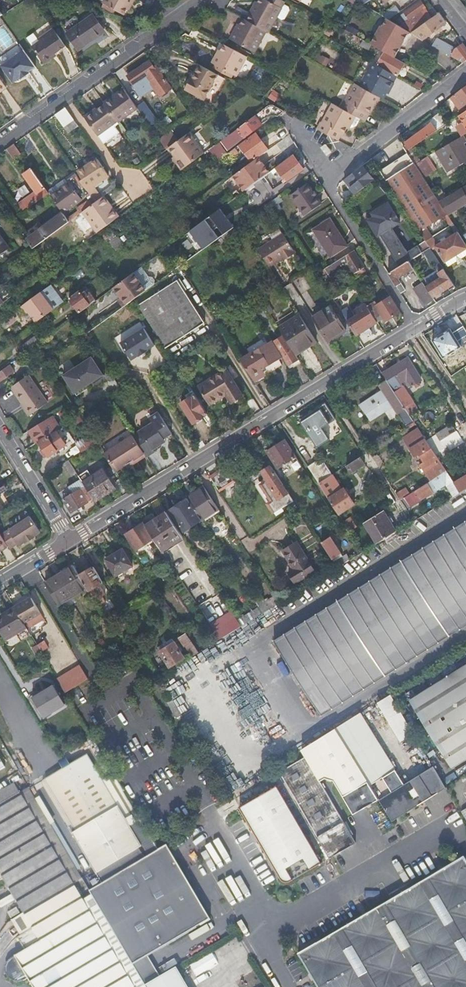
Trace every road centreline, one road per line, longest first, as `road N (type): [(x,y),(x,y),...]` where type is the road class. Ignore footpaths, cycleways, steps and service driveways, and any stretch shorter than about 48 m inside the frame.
road 1 (unclassified): [(69,541),(322,384)]
road 2 (residential): [(0,143),(199,0)]
road 3 (unclassified): [(322,384),(465,299)]
road 4 (residential): [(408,517),(322,384)]
road 5 (residential): [(69,541),(0,429)]

